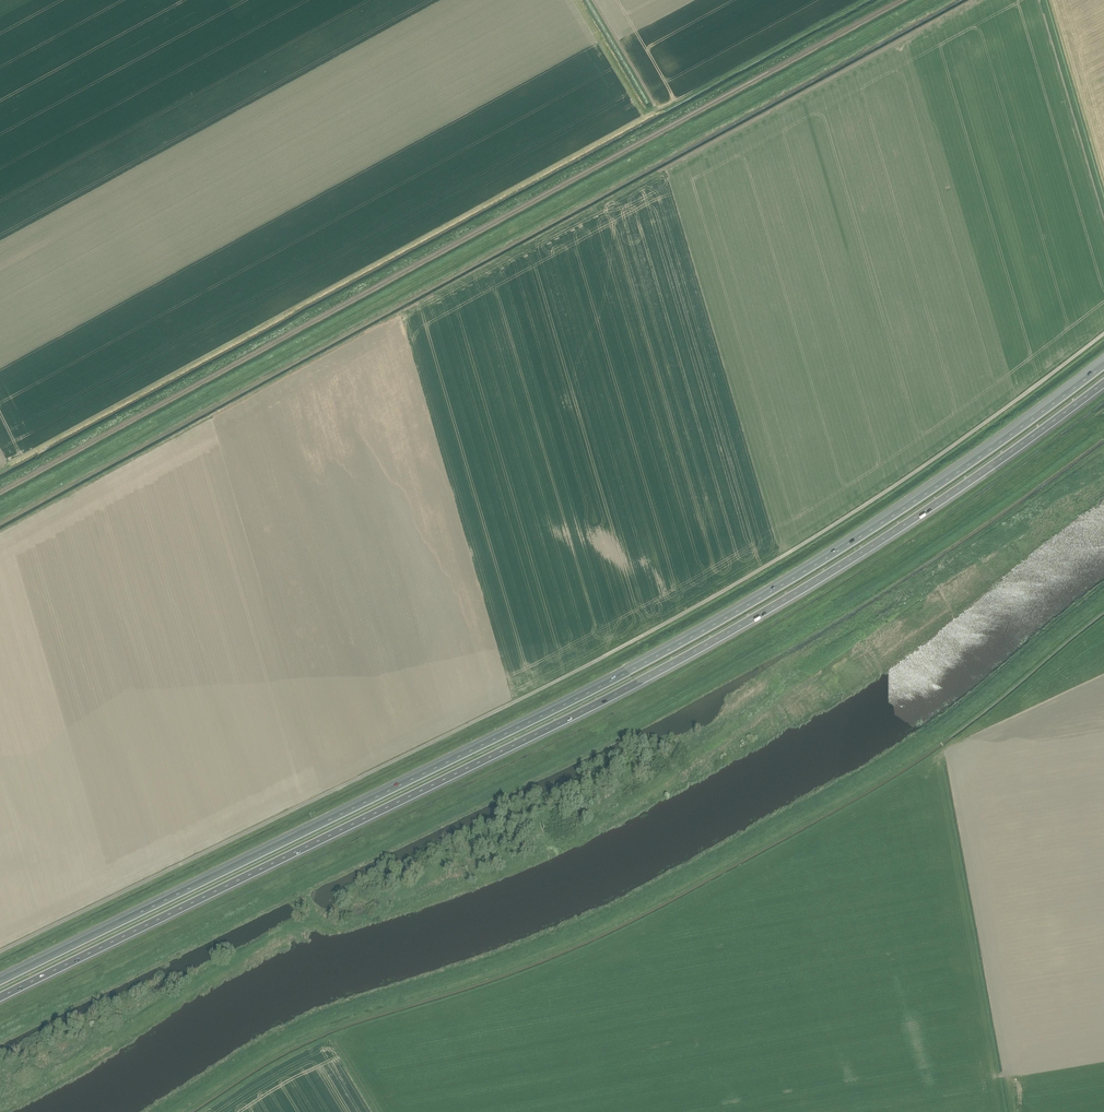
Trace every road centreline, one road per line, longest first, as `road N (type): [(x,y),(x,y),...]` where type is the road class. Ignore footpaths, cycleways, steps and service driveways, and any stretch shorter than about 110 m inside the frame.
road 1 (unclassified): [(0,951),(681,615),(880,495),(1103,334)]
road 2 (motorway): [(1103,365),(934,489),(744,607),(573,700),(0,982)]
road 3 (motorway): [(0,997),(660,671),(899,528),(1103,383)]

